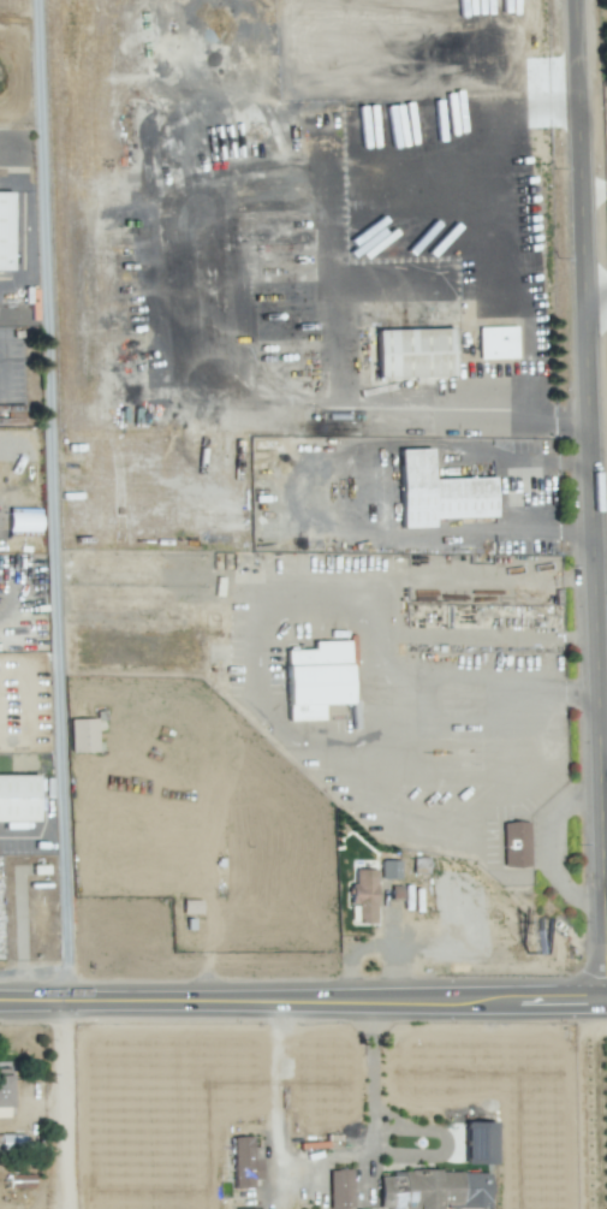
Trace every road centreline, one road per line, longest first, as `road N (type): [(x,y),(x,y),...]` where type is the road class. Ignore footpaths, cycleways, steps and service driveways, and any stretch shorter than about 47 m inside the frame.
road 1 (residential): [(579,0),(606,838)]
road 2 (primary): [(0,1003),(493,997)]
road 3 (residential): [(67,1003),(71,1208)]

